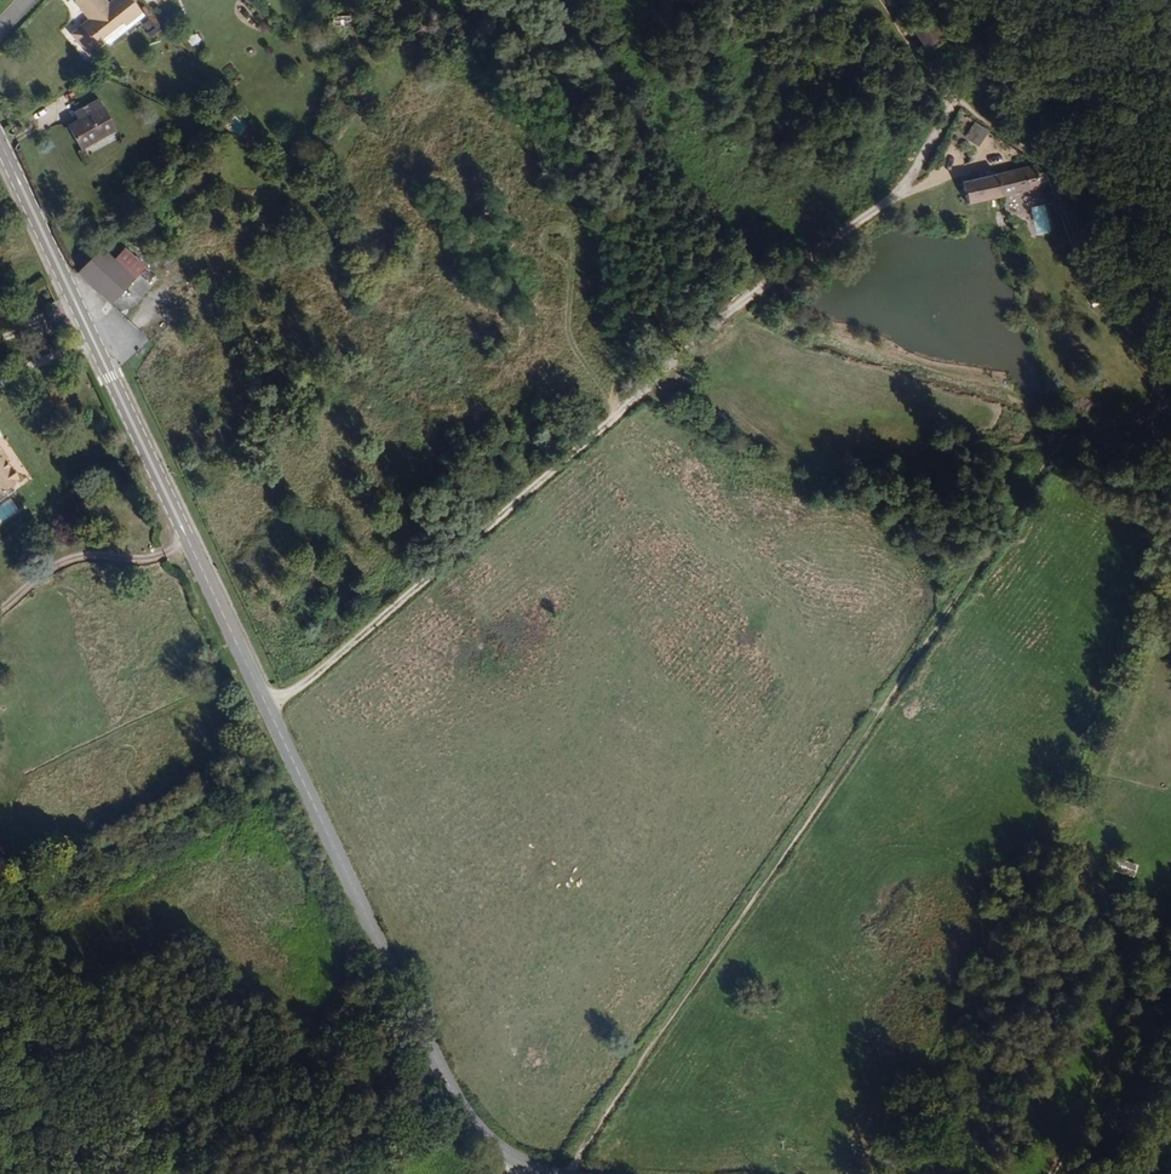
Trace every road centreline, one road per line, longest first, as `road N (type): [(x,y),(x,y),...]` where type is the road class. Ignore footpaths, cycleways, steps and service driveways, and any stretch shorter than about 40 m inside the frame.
road 1 (secondary): [(545,1173),(503,1154),(448,1090),(0,141)]
road 2 (track): [(1061,448),(563,1173)]
road 3 (track): [(1160,420),(1154,377),(1078,230),(1059,174),(958,101),(883,0)]
road 4 (track): [(272,707),(648,389)]
road 5 (track): [(648,389),(779,475),(819,482),(913,459),(1061,448)]
road 6 (track): [(648,389),(904,191),(958,101)]
road 7 (track): [(1053,1173),(1170,950)]

